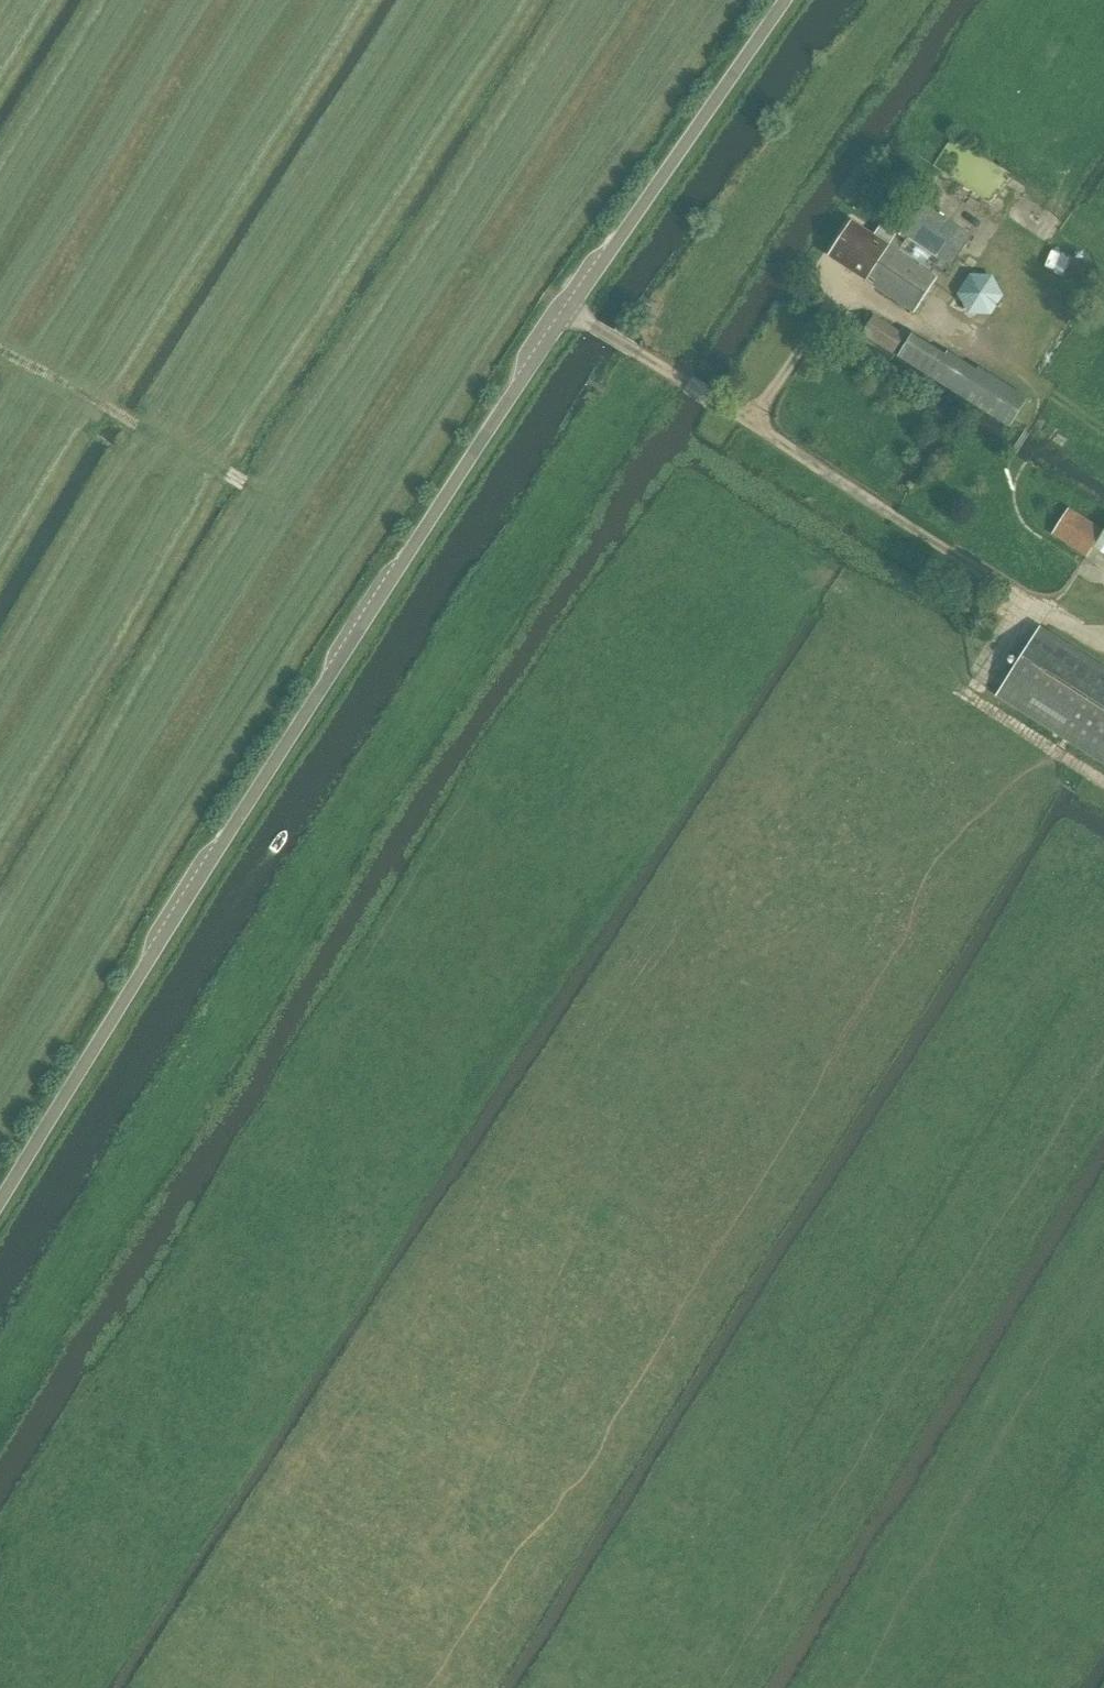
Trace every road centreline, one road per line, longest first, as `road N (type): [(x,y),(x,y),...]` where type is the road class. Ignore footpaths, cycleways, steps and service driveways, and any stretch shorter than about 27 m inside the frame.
road 1 (unclassified): [(0,1202),(369,616),(786,0)]
road 2 (track): [(0,350),(248,485)]
road 3 (track): [(754,428),(845,293)]

